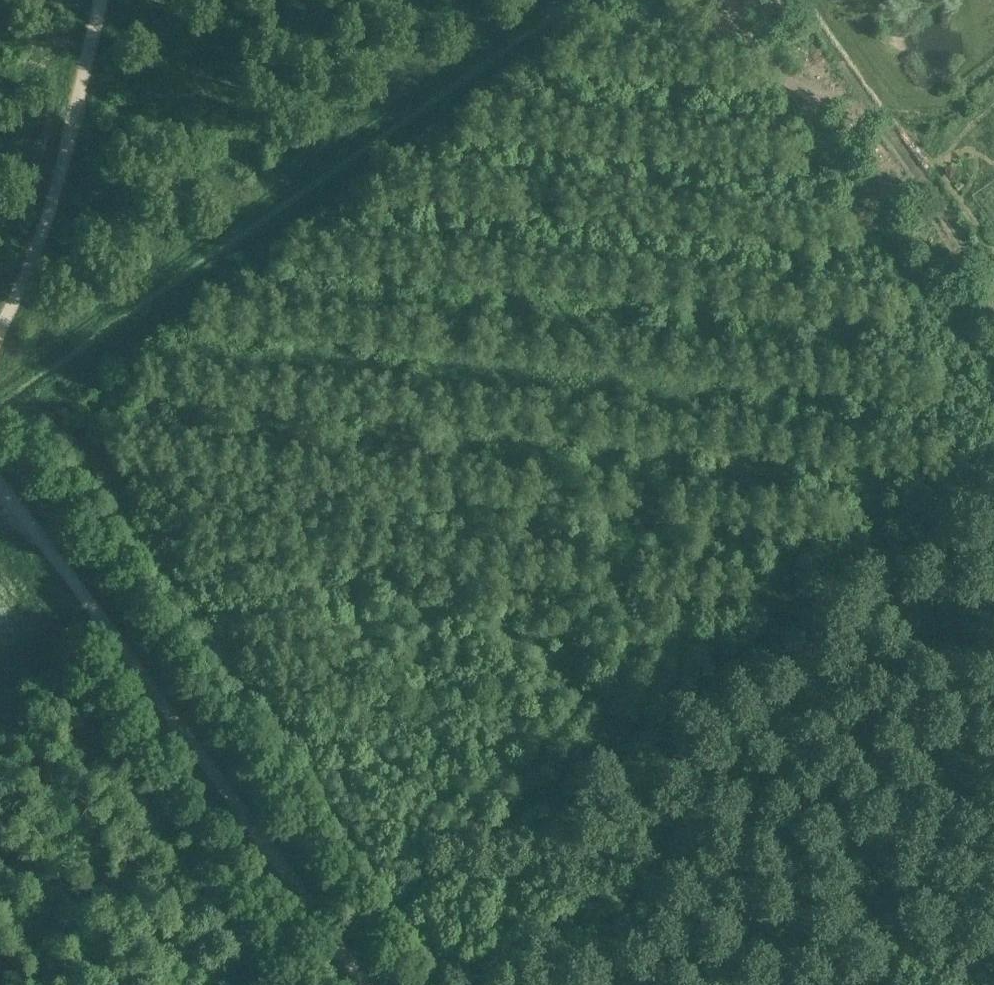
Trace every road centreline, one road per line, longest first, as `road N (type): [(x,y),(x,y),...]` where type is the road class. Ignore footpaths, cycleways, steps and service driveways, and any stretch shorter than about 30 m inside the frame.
road 1 (track): [(0,484),(361,984)]
road 2 (track): [(99,0),(57,182),(0,330)]

